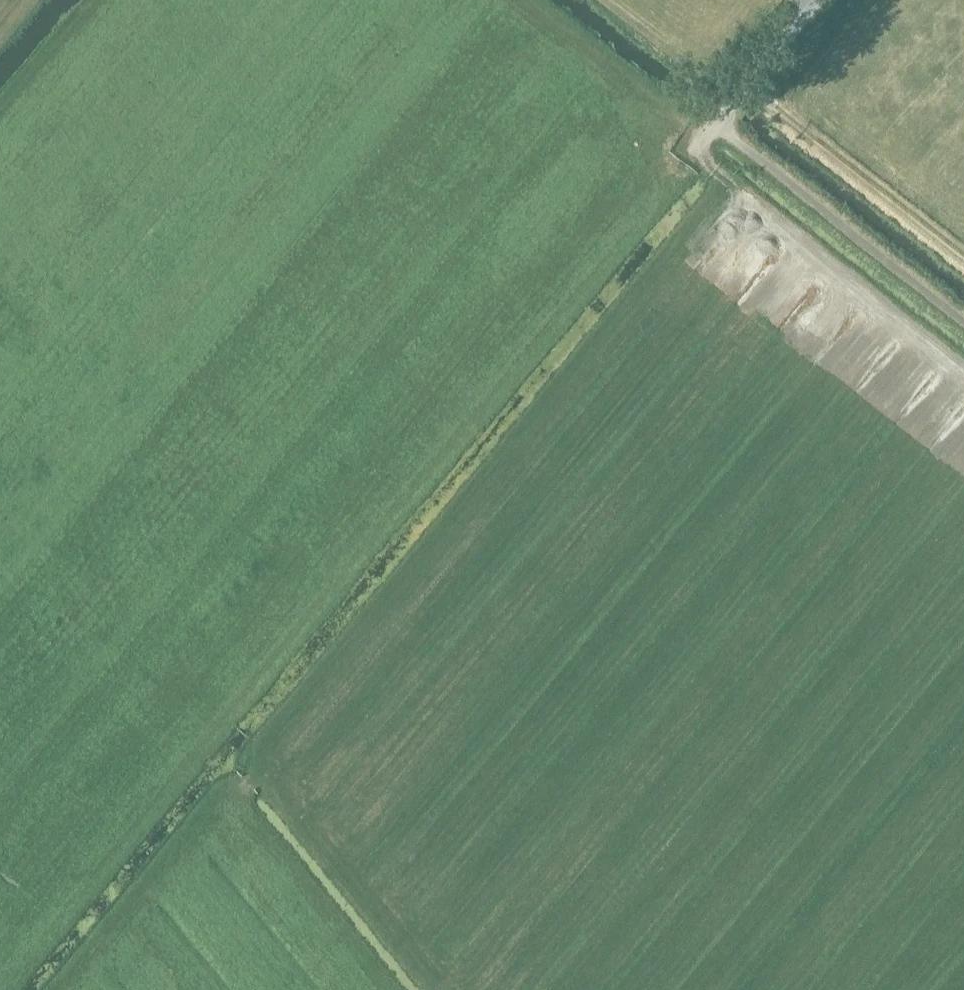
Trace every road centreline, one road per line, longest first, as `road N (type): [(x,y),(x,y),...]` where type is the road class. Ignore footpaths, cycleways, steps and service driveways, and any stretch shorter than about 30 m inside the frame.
road 1 (unclassified): [(713,122),(817,0)]

